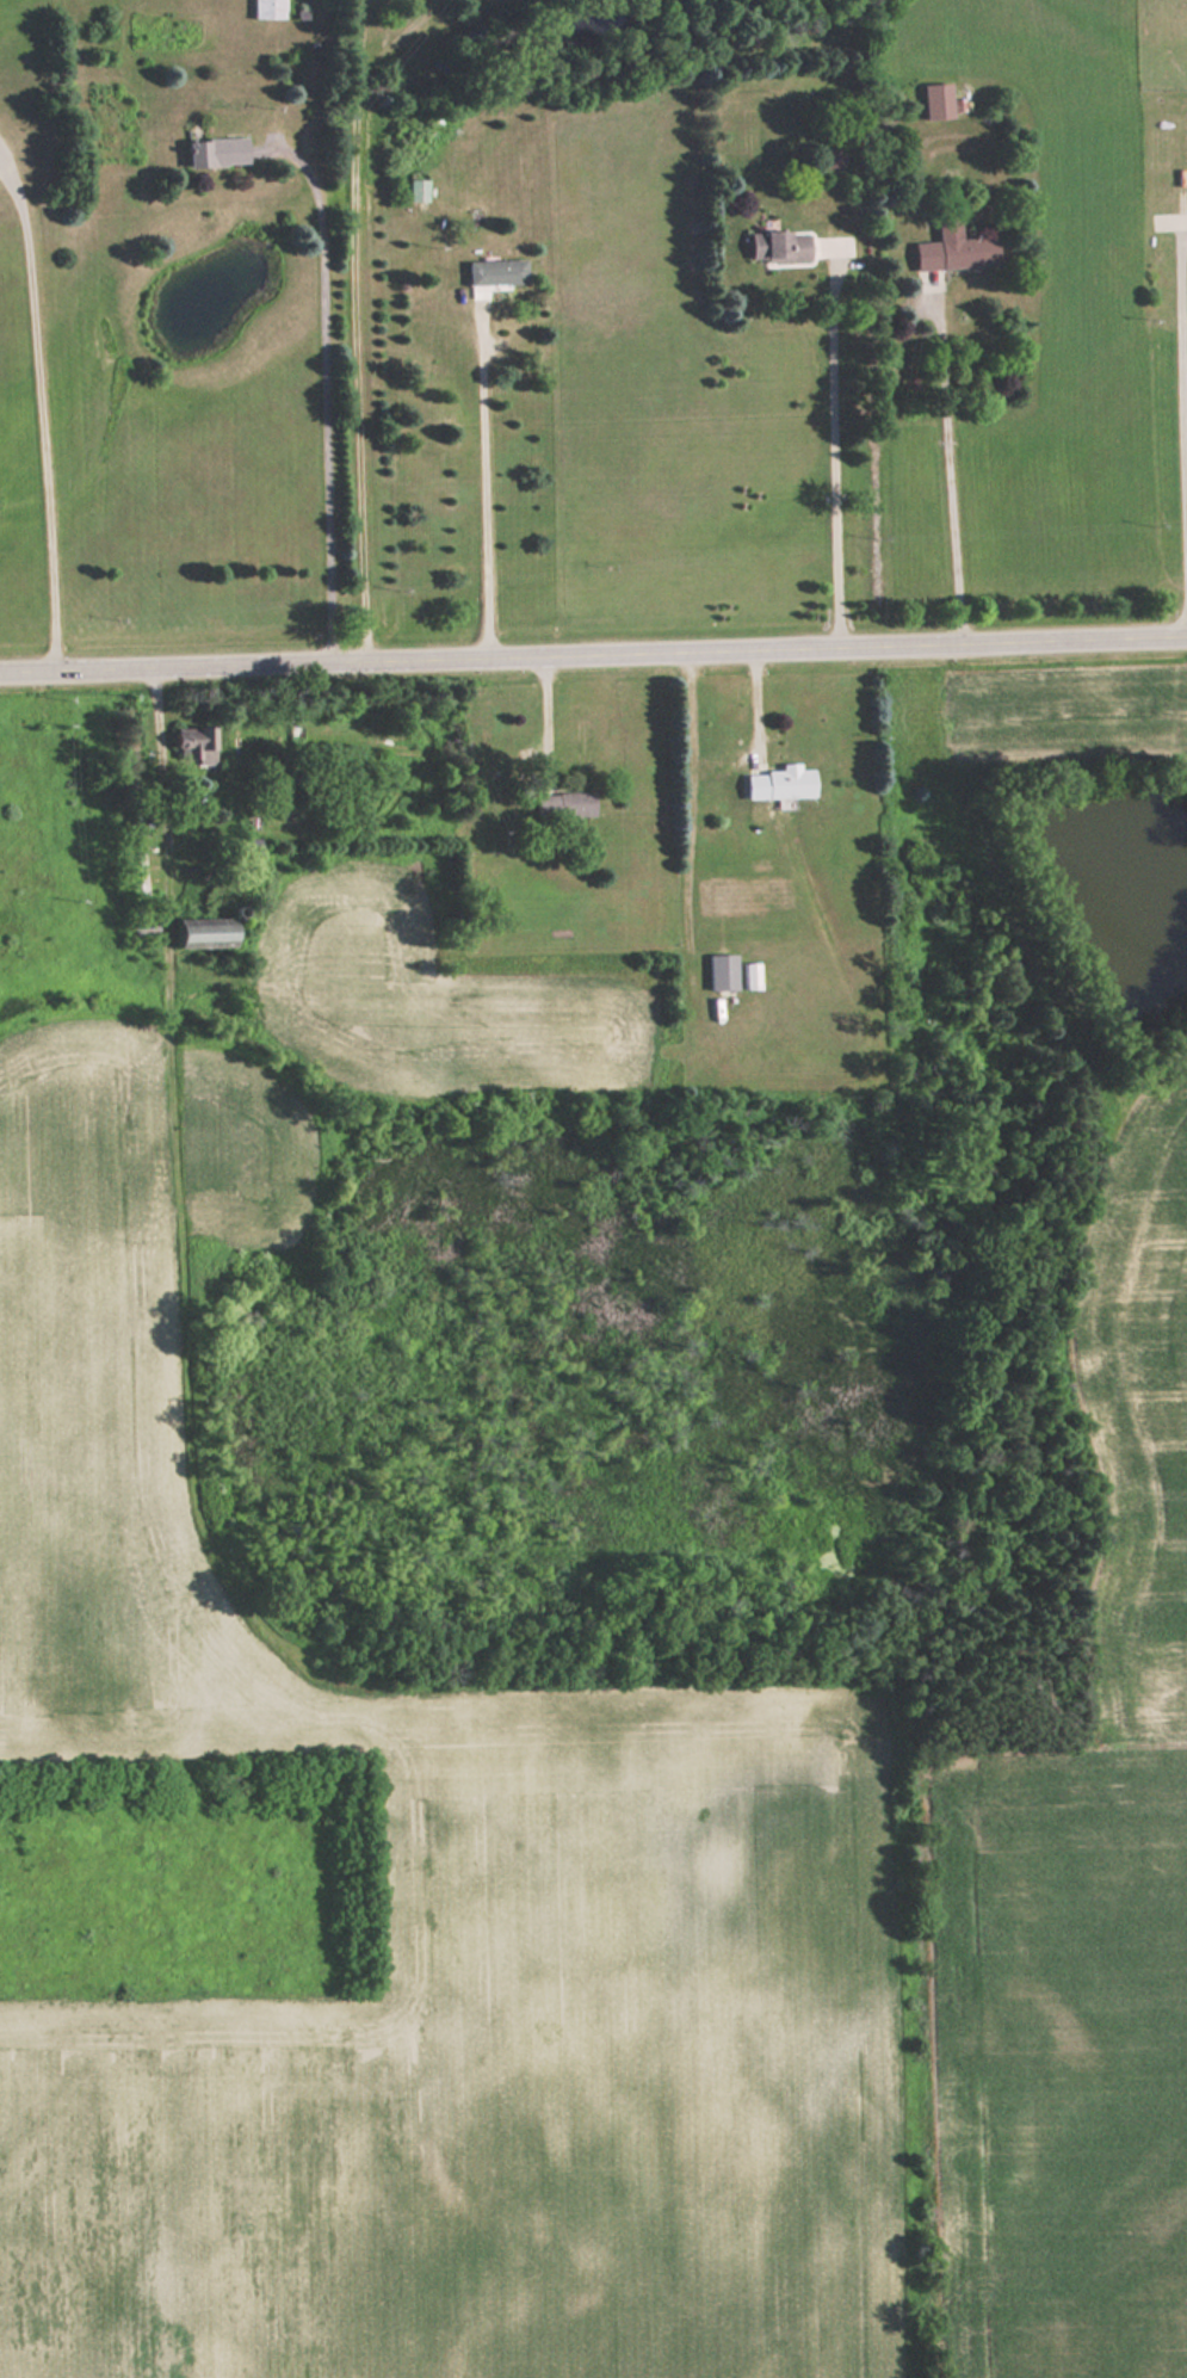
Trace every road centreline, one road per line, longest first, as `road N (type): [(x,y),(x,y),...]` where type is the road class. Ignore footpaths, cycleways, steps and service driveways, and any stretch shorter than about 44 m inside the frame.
road 1 (tertiary): [(0,665),(1186,629)]

